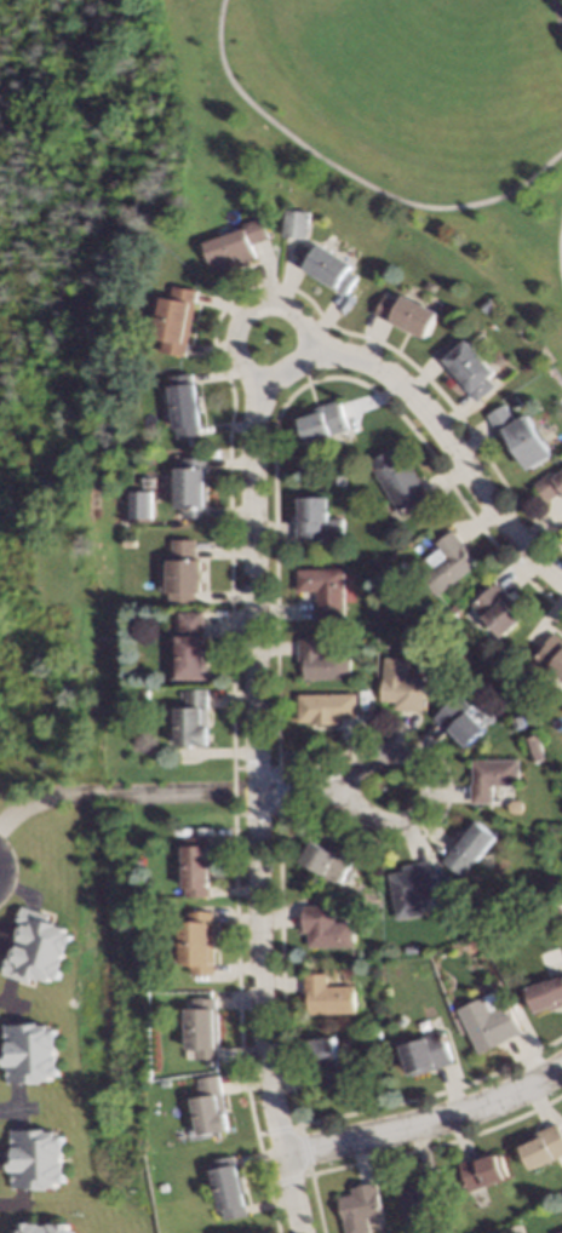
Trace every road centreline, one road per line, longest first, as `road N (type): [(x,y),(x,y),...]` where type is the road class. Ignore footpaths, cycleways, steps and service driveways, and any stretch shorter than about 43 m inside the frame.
road 1 (residential): [(312,360),(259,396),(250,447),(264,1062),(300,1232)]
road 2 (residential): [(561,583),(528,556),(363,355),(312,360)]
road 3 (residential): [(283,1159),(468,1113),(561,1068)]
road 4 (residential): [(0,827),(28,802),(70,792),(229,792)]
road 5 (residential): [(395,752),(362,765),(354,788),(369,822),(395,828),(418,818),(430,795),(424,770),(395,752)]
road 6 (residential): [(229,792),(354,788)]

